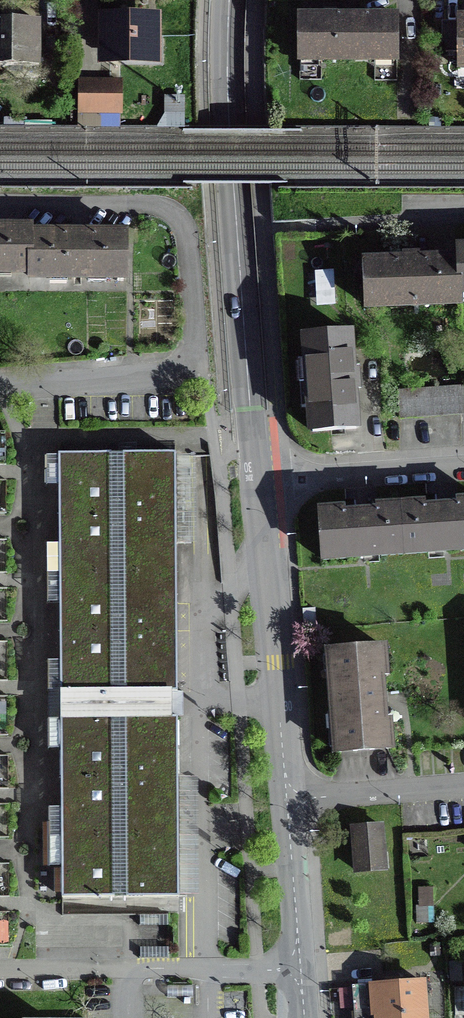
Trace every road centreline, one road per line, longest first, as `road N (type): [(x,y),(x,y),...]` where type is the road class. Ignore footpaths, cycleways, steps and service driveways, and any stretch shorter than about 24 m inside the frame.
road 1 (residential): [(0,206),(156,207),(173,214),(183,229),(193,352),(187,369),(171,376),(0,387)]
road 2 (residential): [(229,0),(227,93),(259,486)]
road 3 (residential): [(259,486),(286,800)]
road 4 (residential): [(463,469),(259,486)]
road 5 (residential): [(264,229),(395,222),(463,207)]
road 6 (residential): [(463,787),(286,800)]
road 7 (residential): [(301,969),(125,972)]
road 8 (residential): [(286,800),(301,969)]

